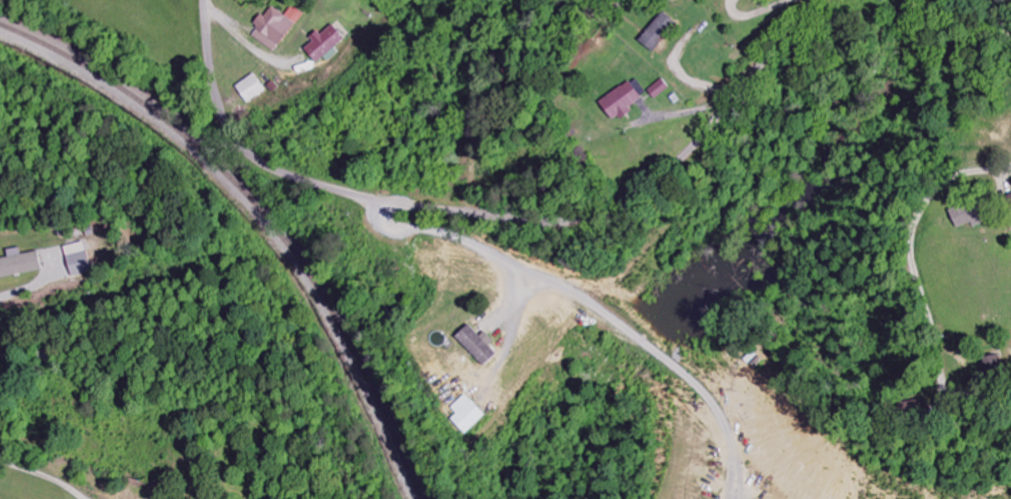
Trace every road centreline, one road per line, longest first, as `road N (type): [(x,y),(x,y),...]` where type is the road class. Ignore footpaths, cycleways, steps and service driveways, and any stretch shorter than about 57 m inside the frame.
road 1 (residential): [(207,0),(221,103),(241,144),(264,164),(376,201),(544,222),(600,212),(678,164),(818,0)]

